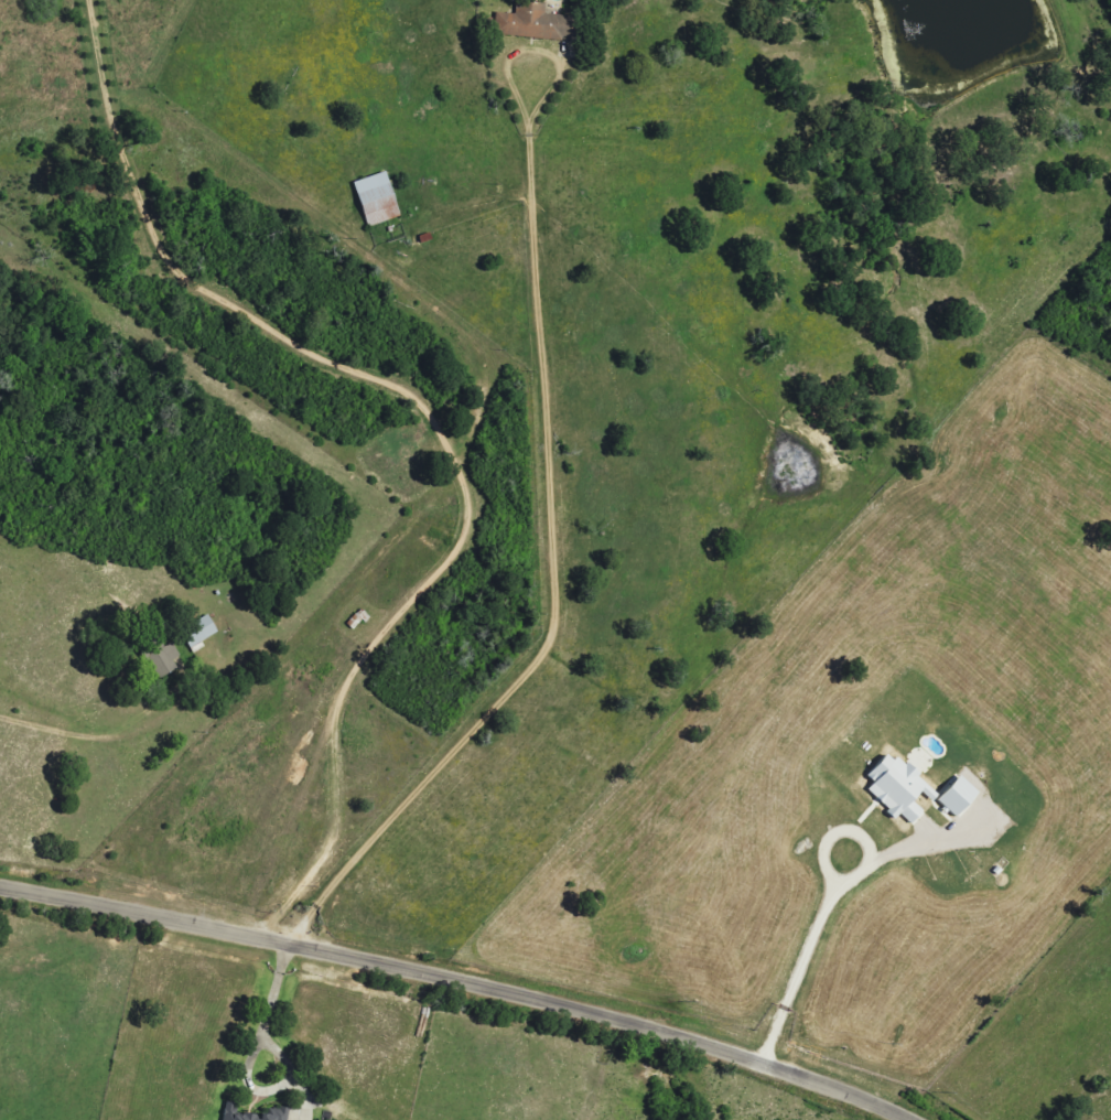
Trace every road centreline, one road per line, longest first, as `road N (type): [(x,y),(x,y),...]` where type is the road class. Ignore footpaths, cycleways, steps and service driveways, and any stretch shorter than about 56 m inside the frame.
road 1 (residential): [(914,1119),(647,1026),(63,906)]

